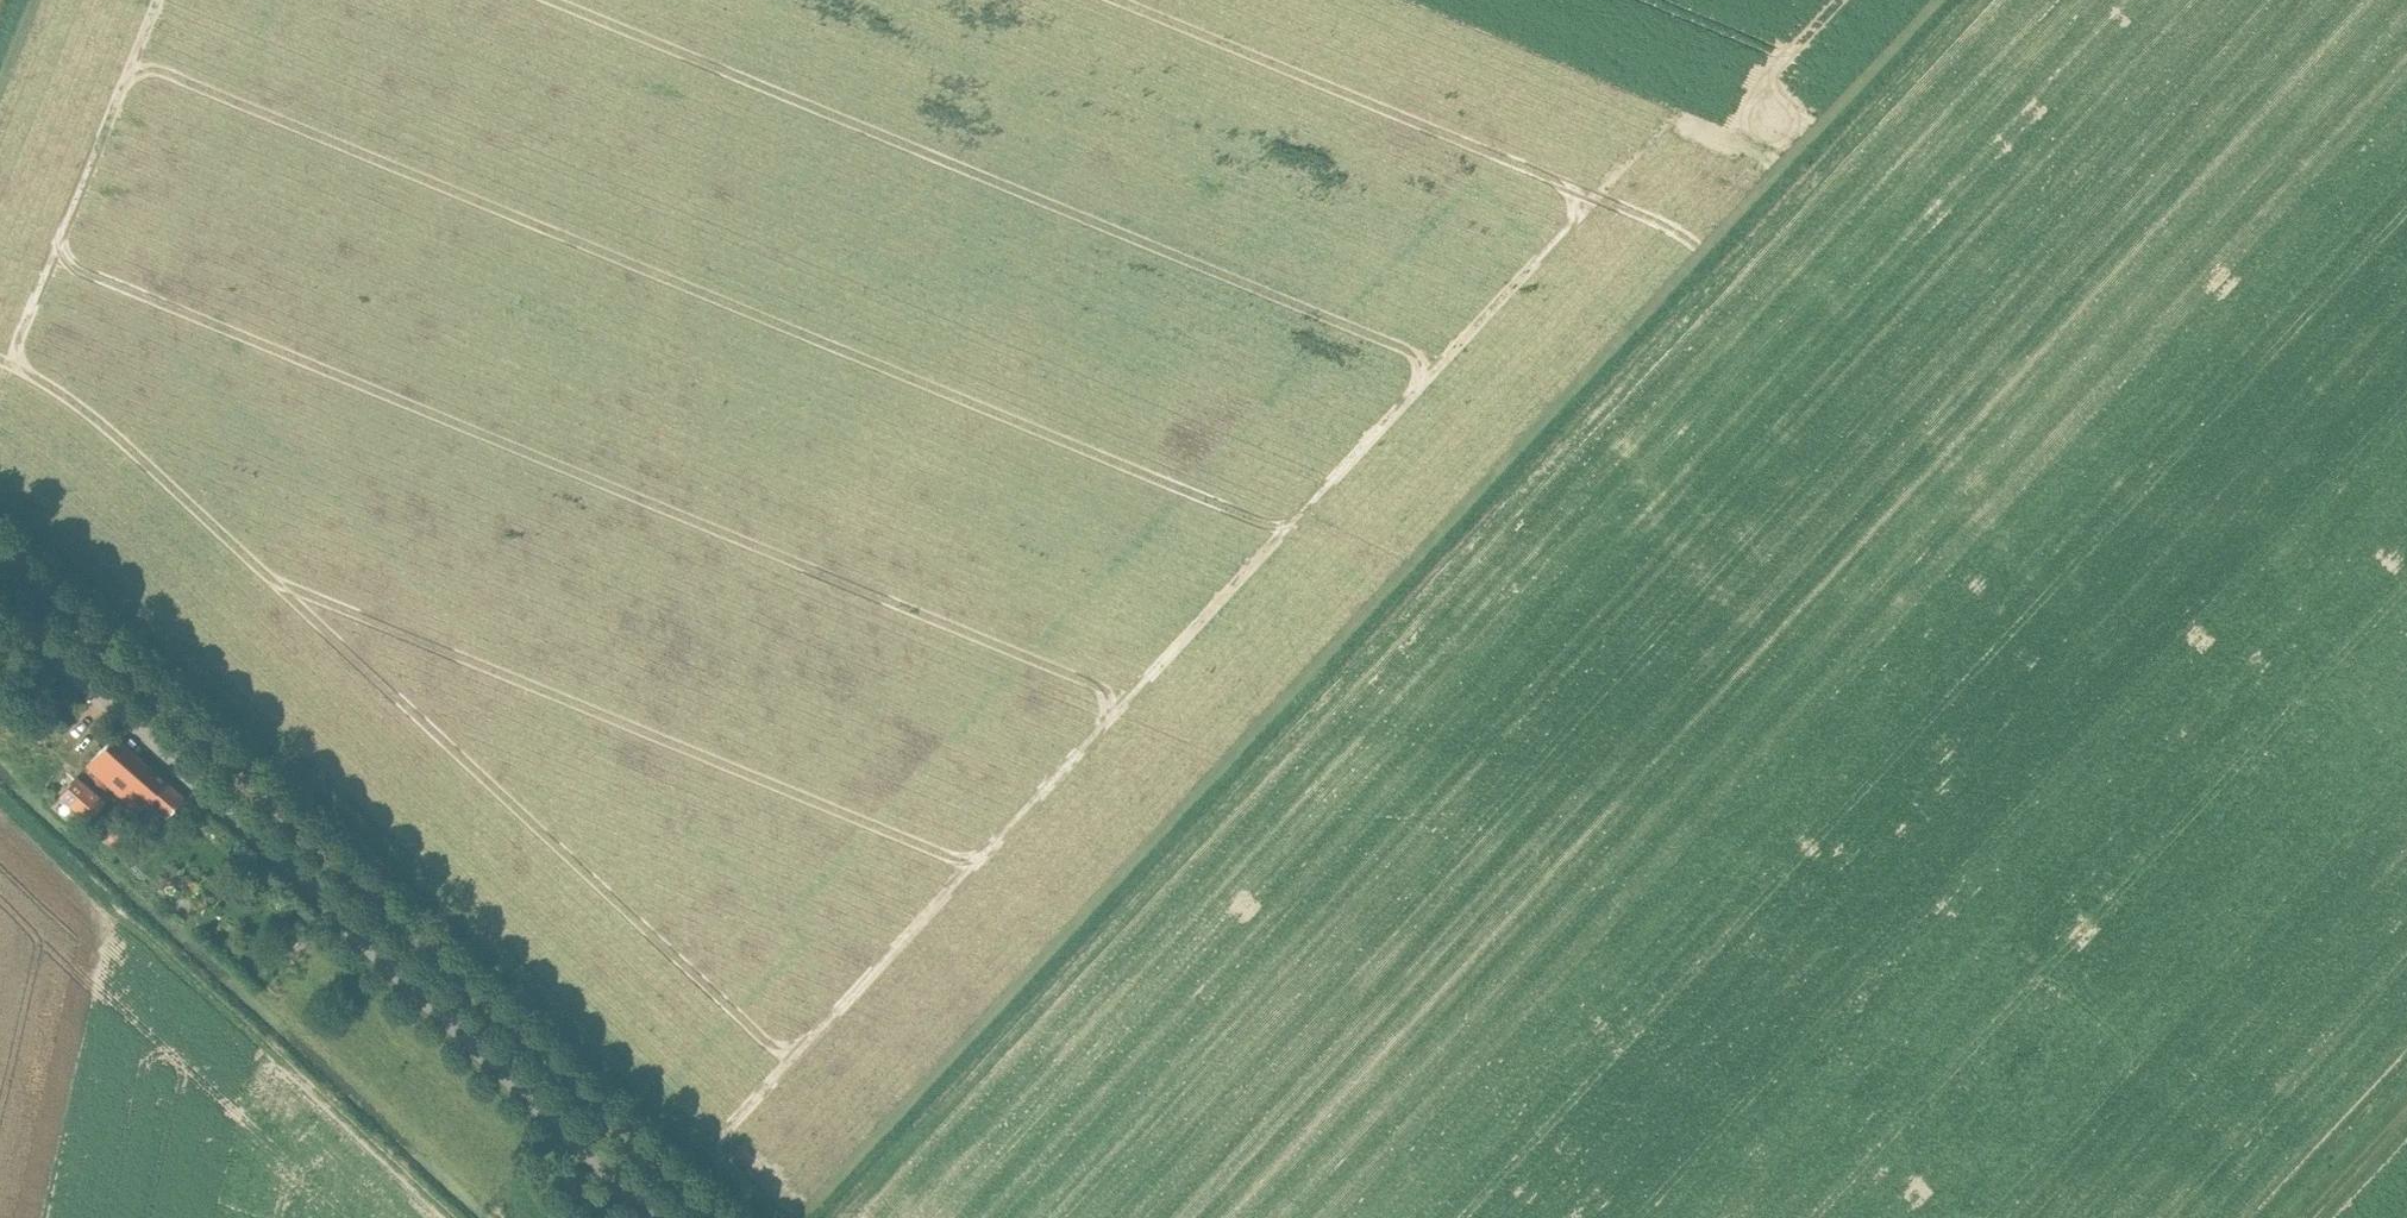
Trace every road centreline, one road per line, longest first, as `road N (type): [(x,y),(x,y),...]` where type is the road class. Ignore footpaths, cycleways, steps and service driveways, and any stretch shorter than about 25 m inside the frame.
road 1 (unclassified): [(657,1217),(0,606)]

